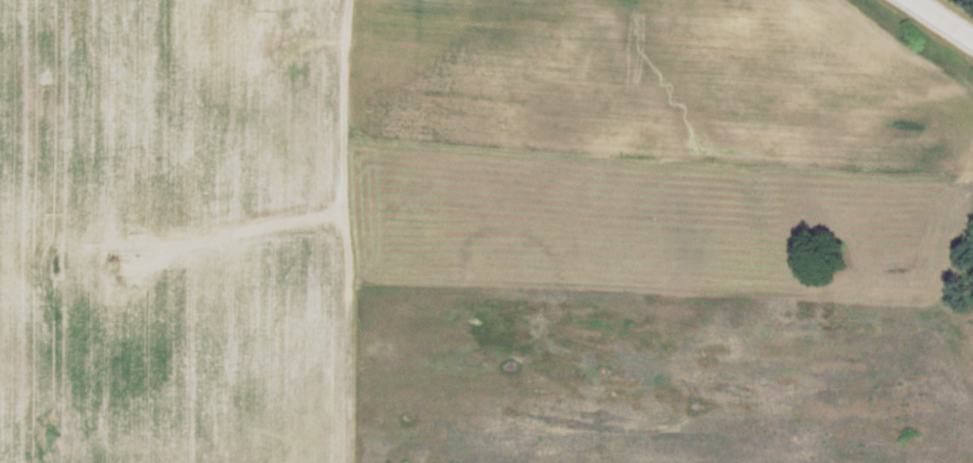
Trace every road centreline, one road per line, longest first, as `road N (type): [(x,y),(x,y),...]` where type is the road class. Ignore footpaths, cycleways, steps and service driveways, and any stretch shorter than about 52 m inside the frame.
road 1 (track): [(344,462),(350,0)]

